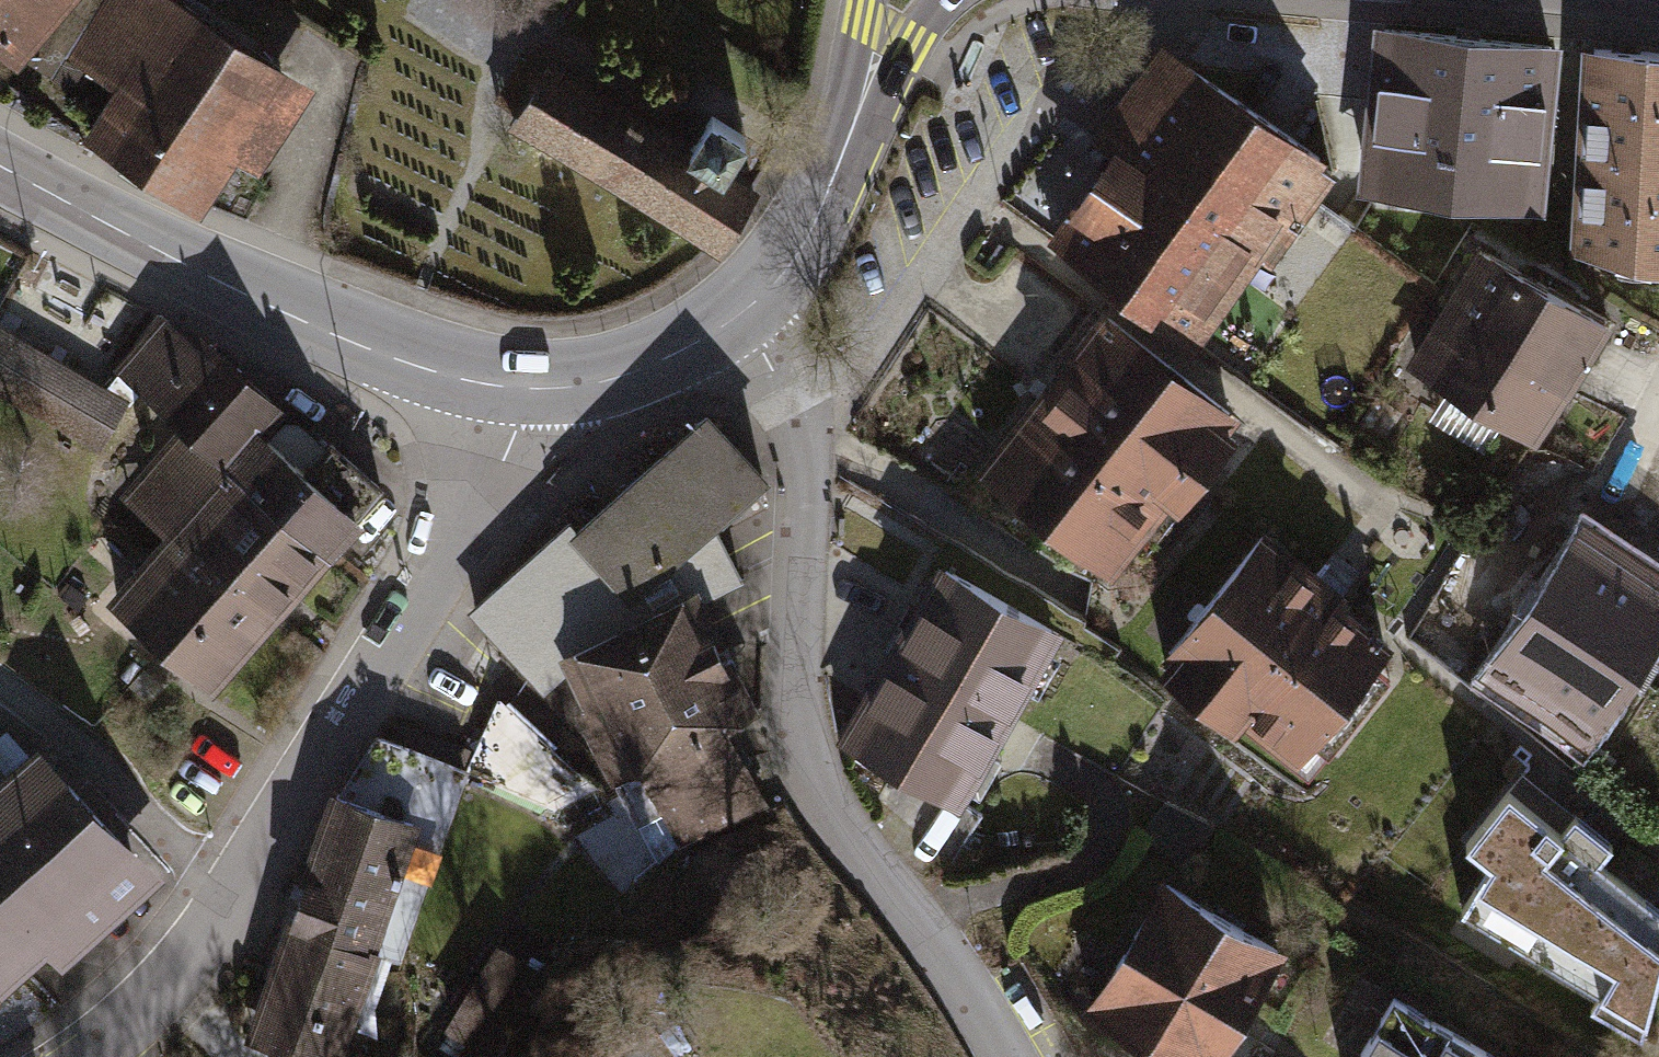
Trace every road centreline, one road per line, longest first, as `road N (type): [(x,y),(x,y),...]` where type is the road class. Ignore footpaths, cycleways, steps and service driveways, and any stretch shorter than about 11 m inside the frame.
road 1 (residential): [(714,335),(788,402),(807,438),(804,669),(817,797),(950,962),(1006,1056)]
road 2 (residential): [(515,390),(490,479),(219,928),(150,1005),(79,1056)]
road 3 (secondary): [(515,390),(388,357),(283,311),(180,265),(0,166)]
road 4 (secondary): [(901,0),(791,260),(714,335)]
road 5 (secondary): [(714,335),(614,376),(515,390)]

